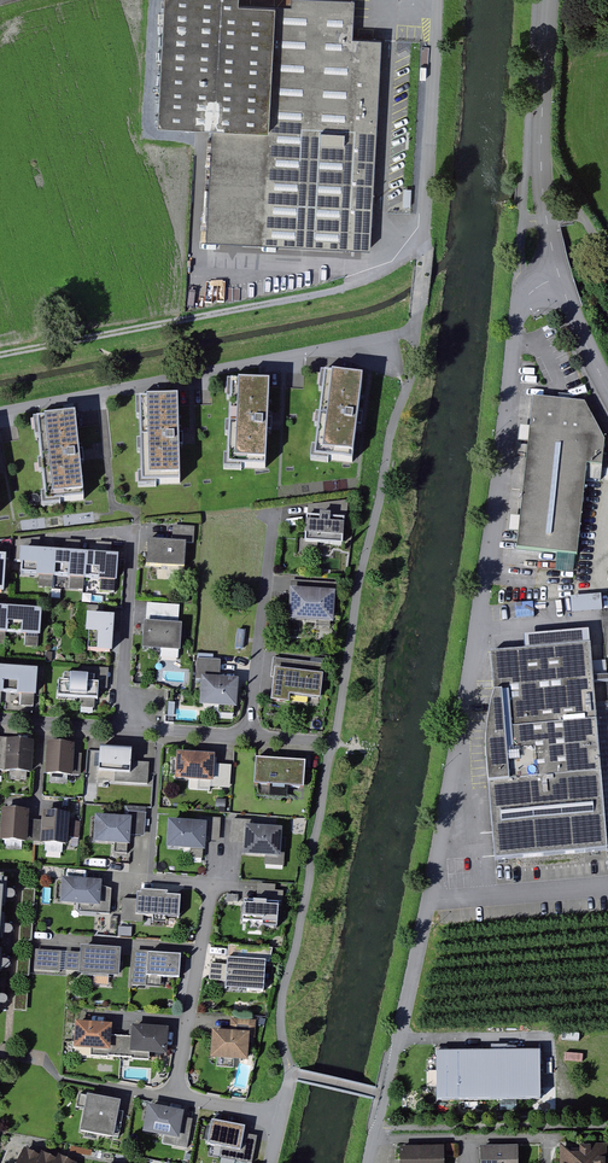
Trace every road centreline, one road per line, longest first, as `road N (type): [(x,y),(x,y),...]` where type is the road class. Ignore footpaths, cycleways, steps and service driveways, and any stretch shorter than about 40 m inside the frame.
road 1 (residential): [(559,275),(517,299),(499,525),(434,904),(368,1162)]
road 2 (track): [(426,243),(353,286),(0,354)]
road 3 (residential): [(417,329),(0,411)]
road 4 (unclassified): [(419,312),(437,0)]
road 5 (residential): [(125,727),(135,529),(55,538)]
road 6 (residential): [(249,736),(274,515)]
road 7 (residential): [(175,1096),(211,884)]
road 8 (track): [(548,0),(541,154),(526,176)]
road 9 (residential): [(0,719),(125,727)]
road 10 (residential): [(125,727),(249,736)]
road 11 (residential): [(559,275),(541,154)]
road 12 (residential): [(607,385),(559,275)]

